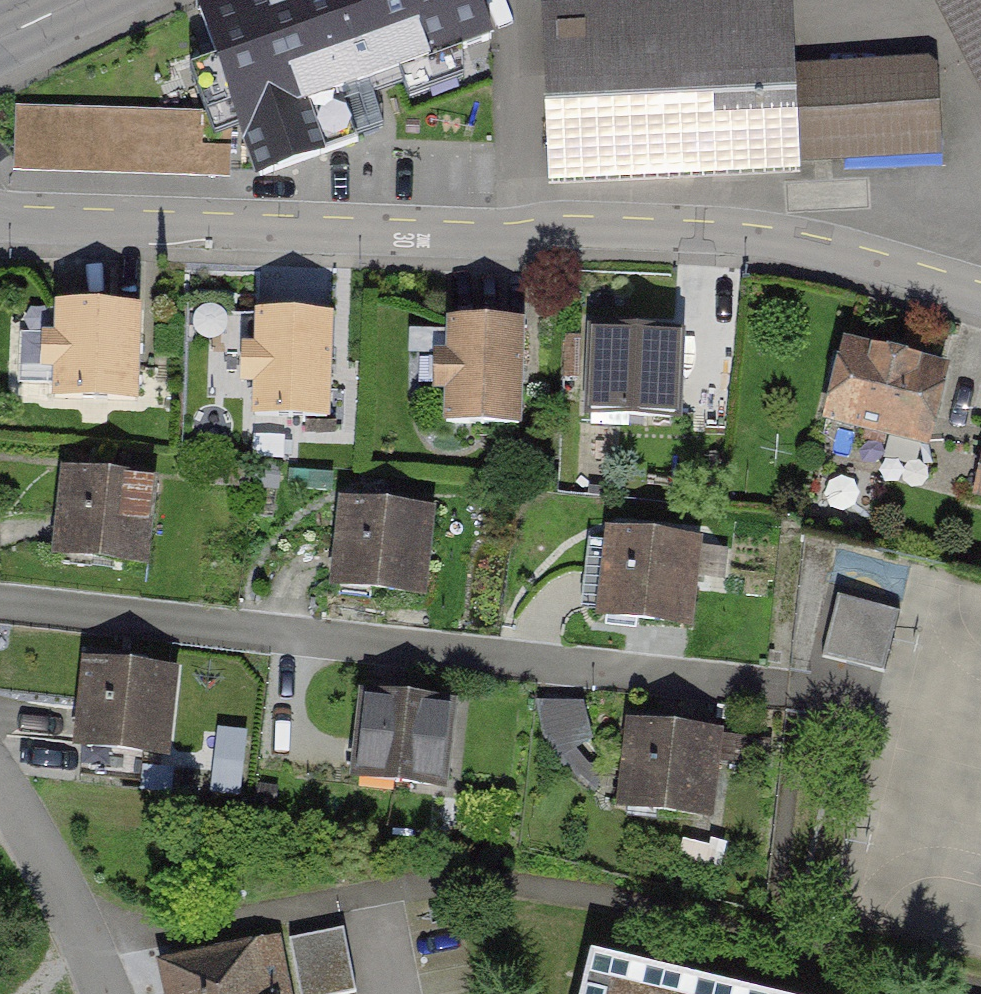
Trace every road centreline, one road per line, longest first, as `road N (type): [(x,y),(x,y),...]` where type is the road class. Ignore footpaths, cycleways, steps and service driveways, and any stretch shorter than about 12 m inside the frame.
road 1 (residential): [(0,212),(801,246),(980,298)]
road 2 (residential): [(0,604),(781,696)]
road 3 (residential): [(102,993),(44,858),(0,788)]

